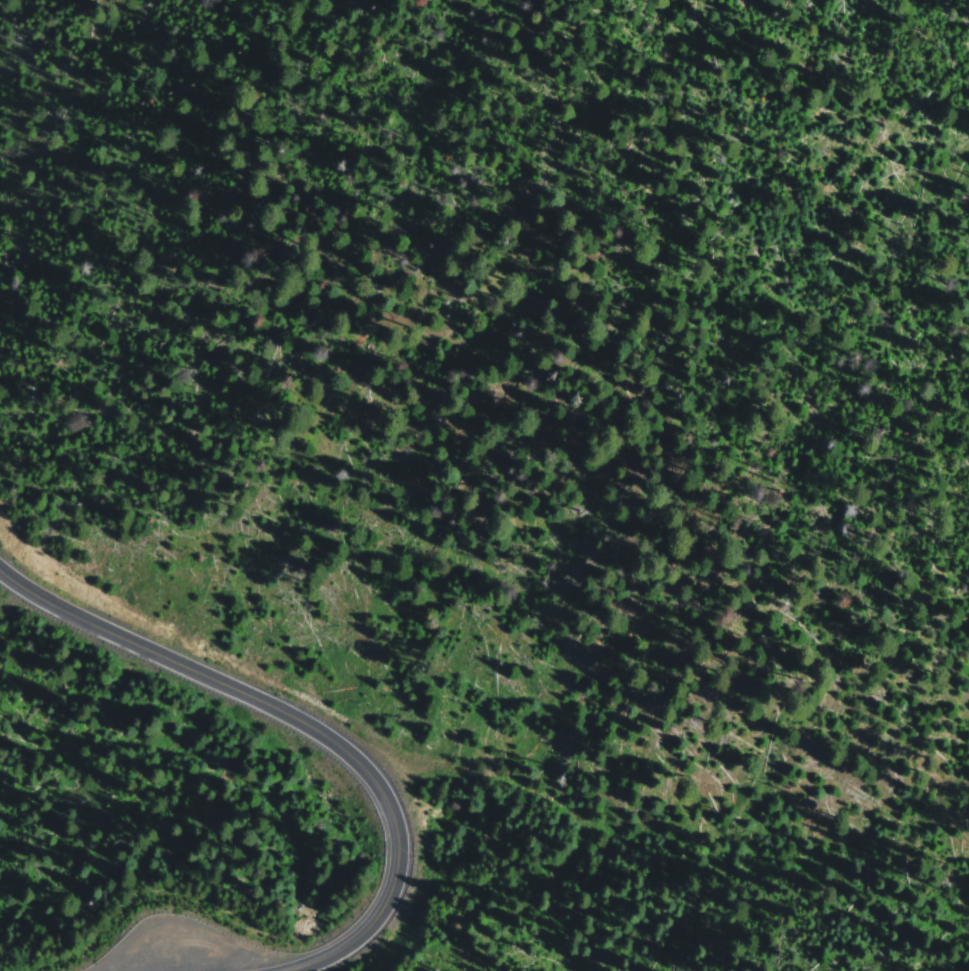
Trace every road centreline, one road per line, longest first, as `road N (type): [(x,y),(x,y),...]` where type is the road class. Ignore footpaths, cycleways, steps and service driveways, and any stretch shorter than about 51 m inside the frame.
road 1 (tertiary): [(282,970),(356,935),(386,904),(403,869),(405,828),(372,769),(317,728),(20,589),(0,569)]

